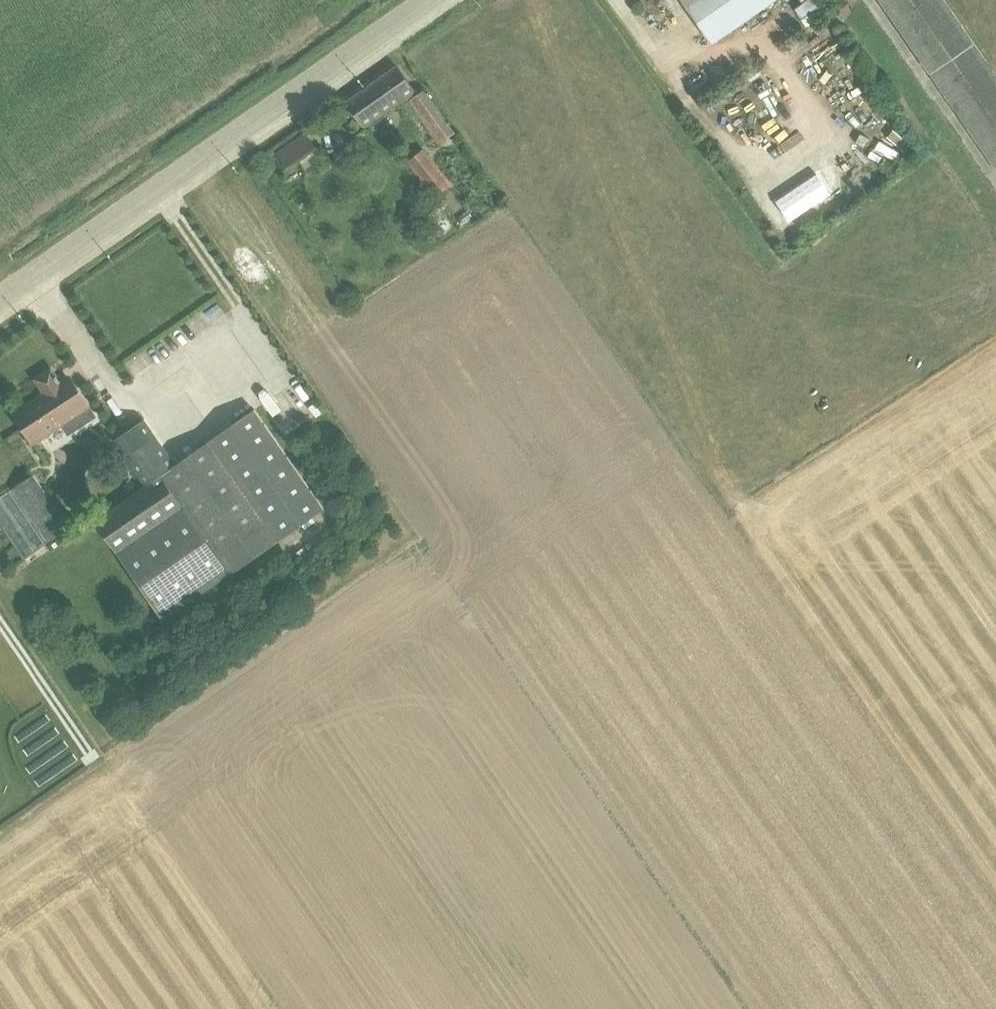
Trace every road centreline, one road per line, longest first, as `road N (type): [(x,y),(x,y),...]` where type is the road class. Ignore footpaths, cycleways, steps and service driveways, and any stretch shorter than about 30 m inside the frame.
road 1 (tertiary): [(0,298),(428,0)]

